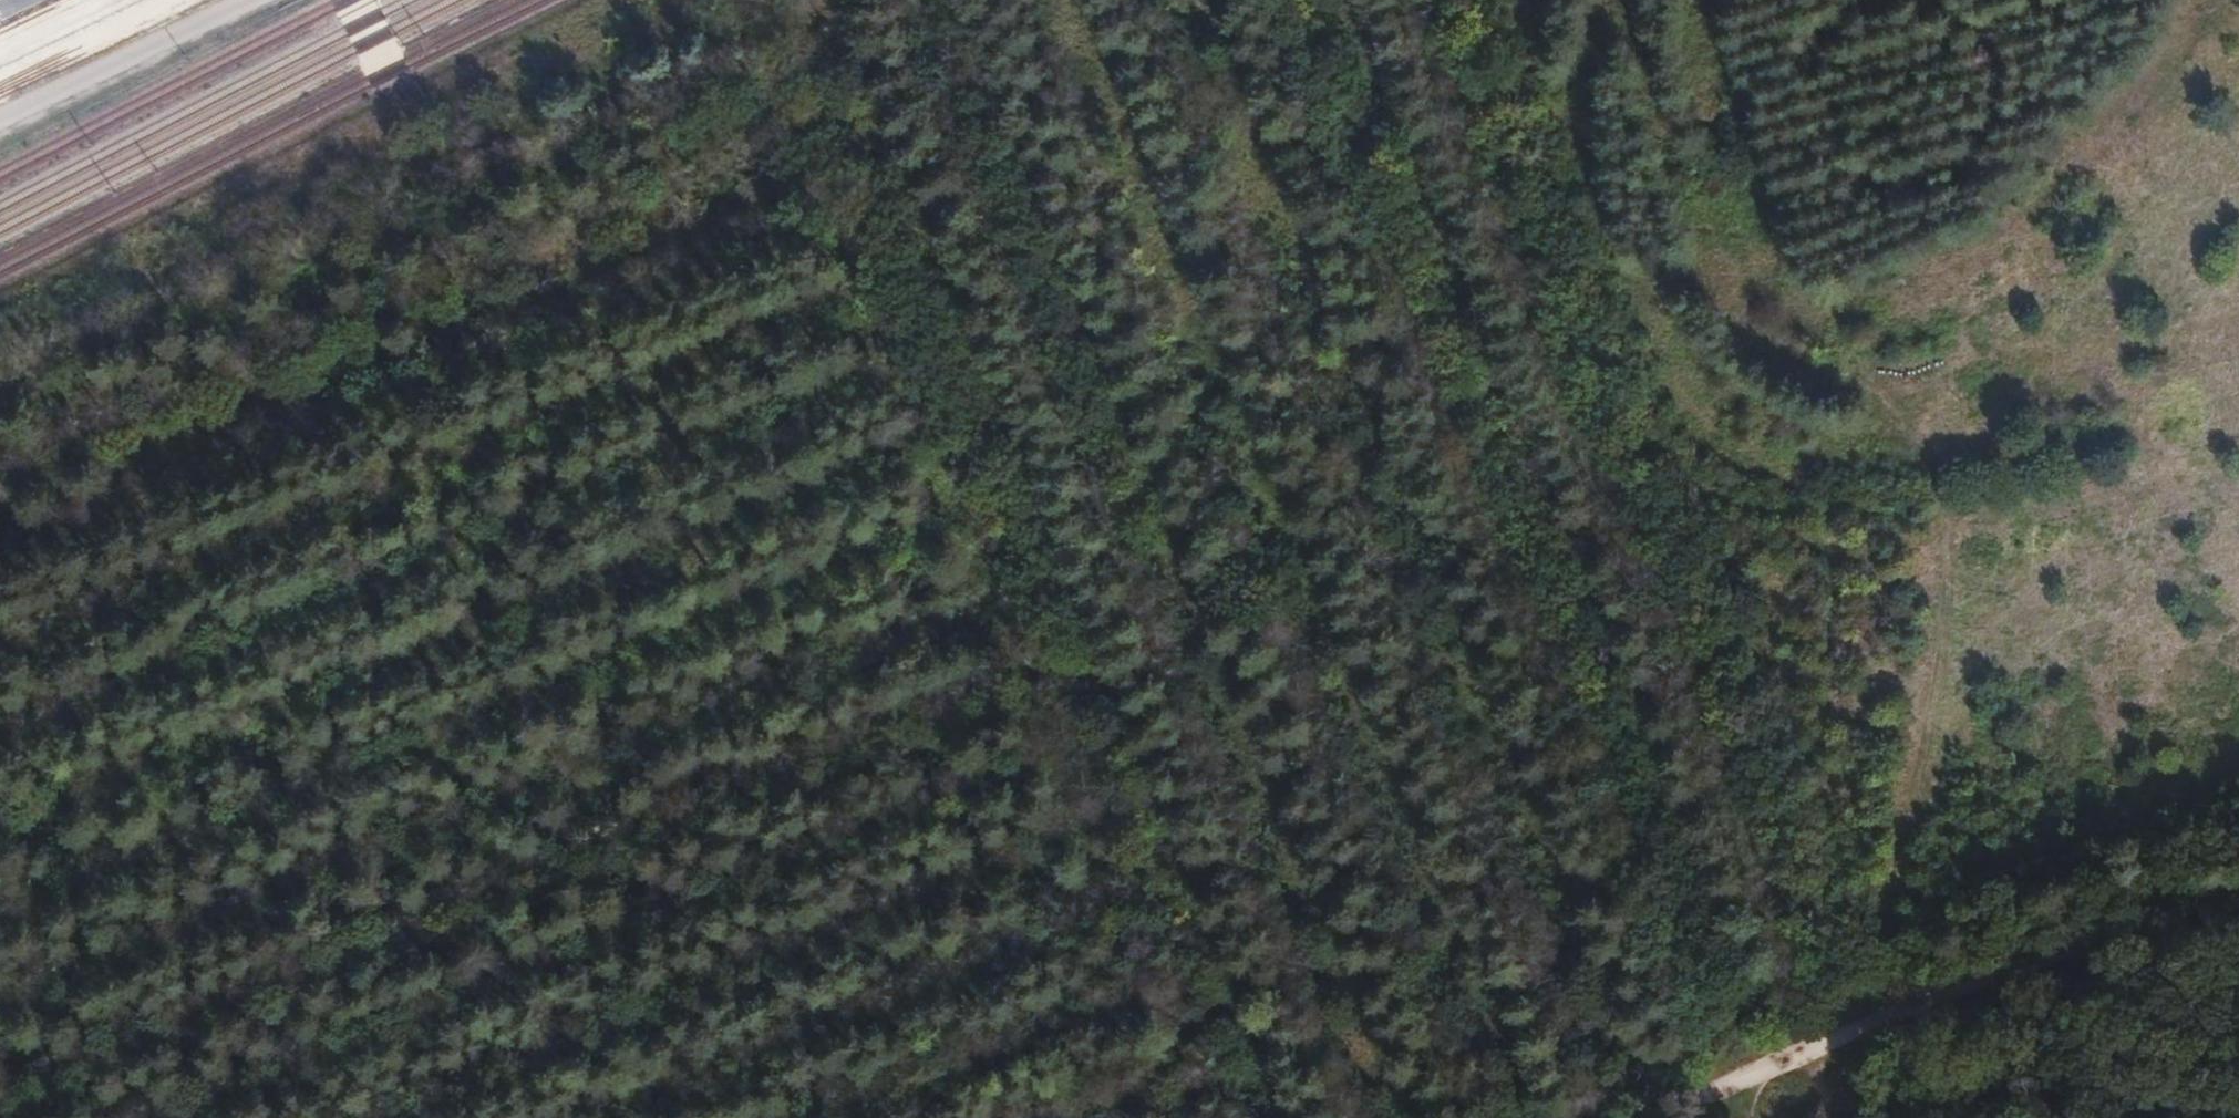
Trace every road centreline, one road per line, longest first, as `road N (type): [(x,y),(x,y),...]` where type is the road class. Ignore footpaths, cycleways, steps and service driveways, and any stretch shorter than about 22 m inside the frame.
road 1 (track): [(1861,1031),(2238,894)]
road 2 (track): [(1649,1117),(1861,1031)]

